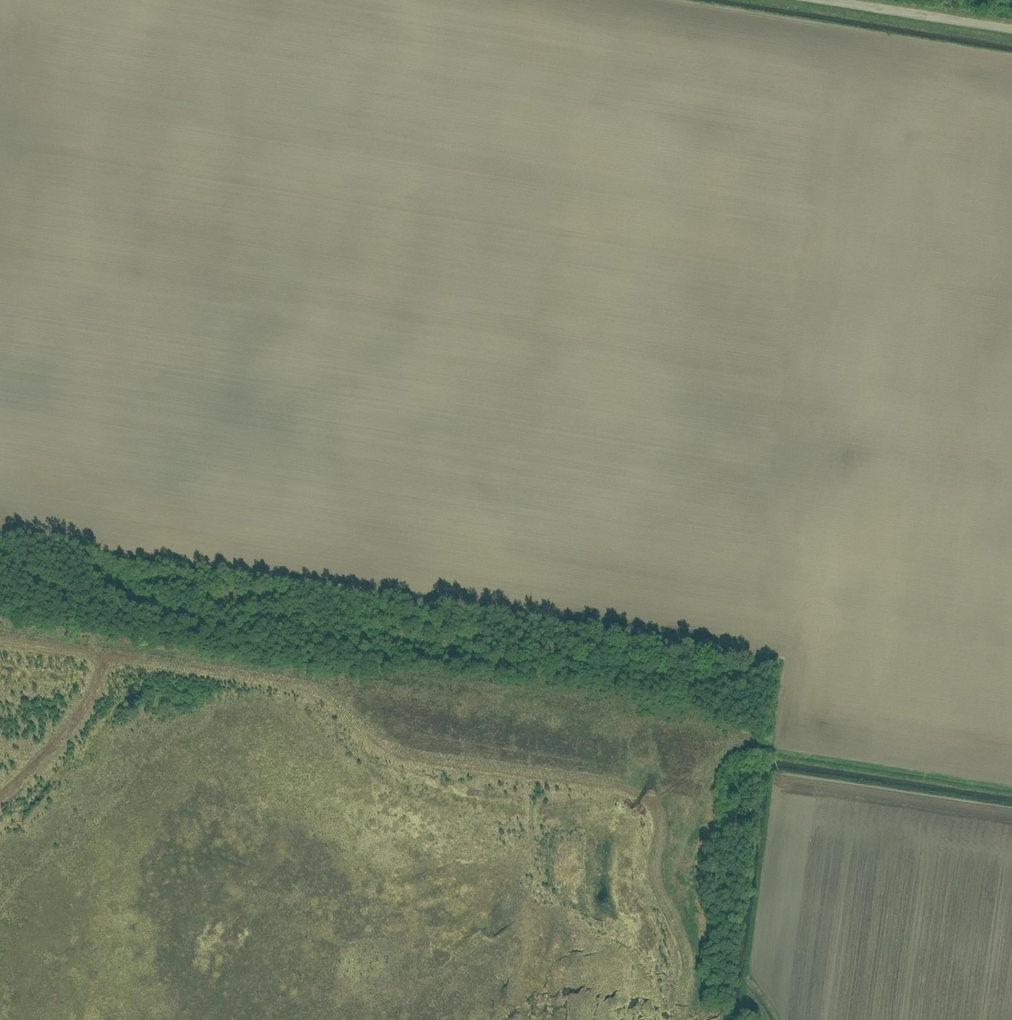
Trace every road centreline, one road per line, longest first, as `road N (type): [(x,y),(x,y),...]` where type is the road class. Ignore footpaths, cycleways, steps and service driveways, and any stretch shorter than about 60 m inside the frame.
road 1 (track): [(776,751),(1011,787)]
road 2 (track): [(1011,24),(861,0)]

